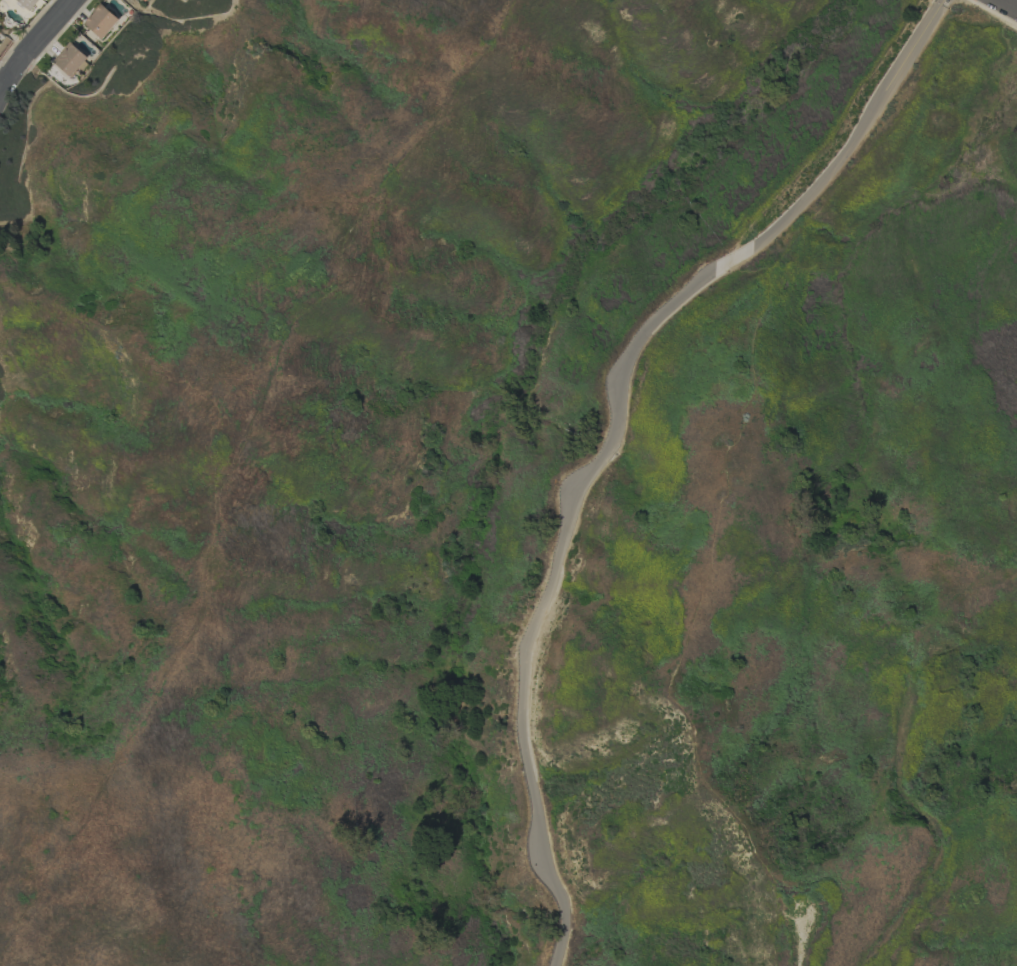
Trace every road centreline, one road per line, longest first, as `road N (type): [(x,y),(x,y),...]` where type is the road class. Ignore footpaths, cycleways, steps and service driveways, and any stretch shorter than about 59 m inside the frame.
road 1 (residential): [(0,95),(75,0)]

